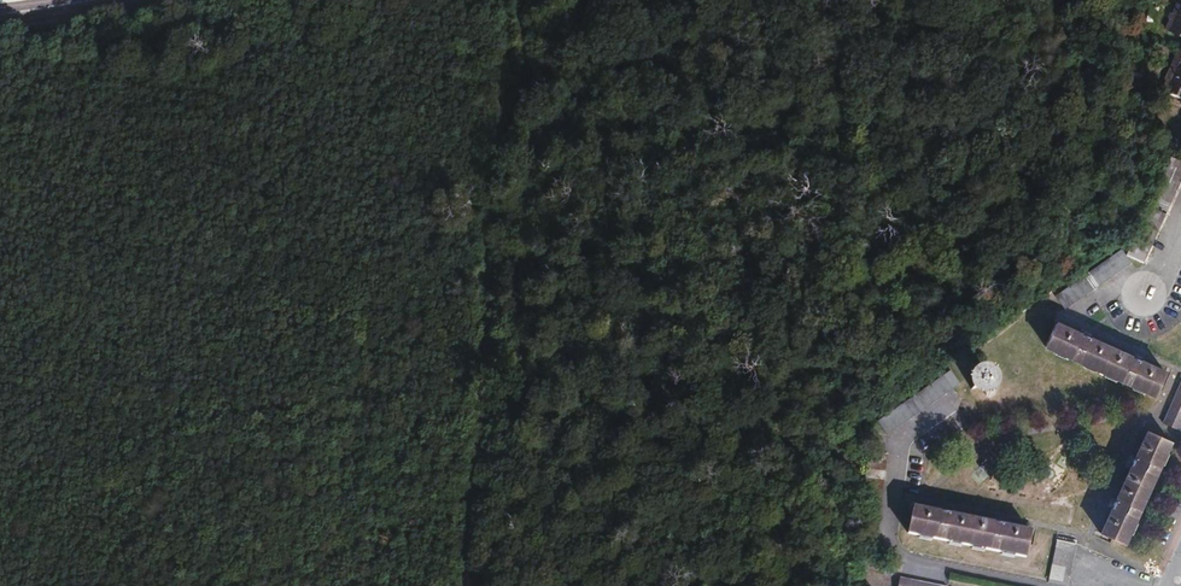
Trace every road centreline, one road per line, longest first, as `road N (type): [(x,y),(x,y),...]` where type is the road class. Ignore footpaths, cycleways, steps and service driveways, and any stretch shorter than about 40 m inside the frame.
road 1 (track): [(473,585),(511,0)]

